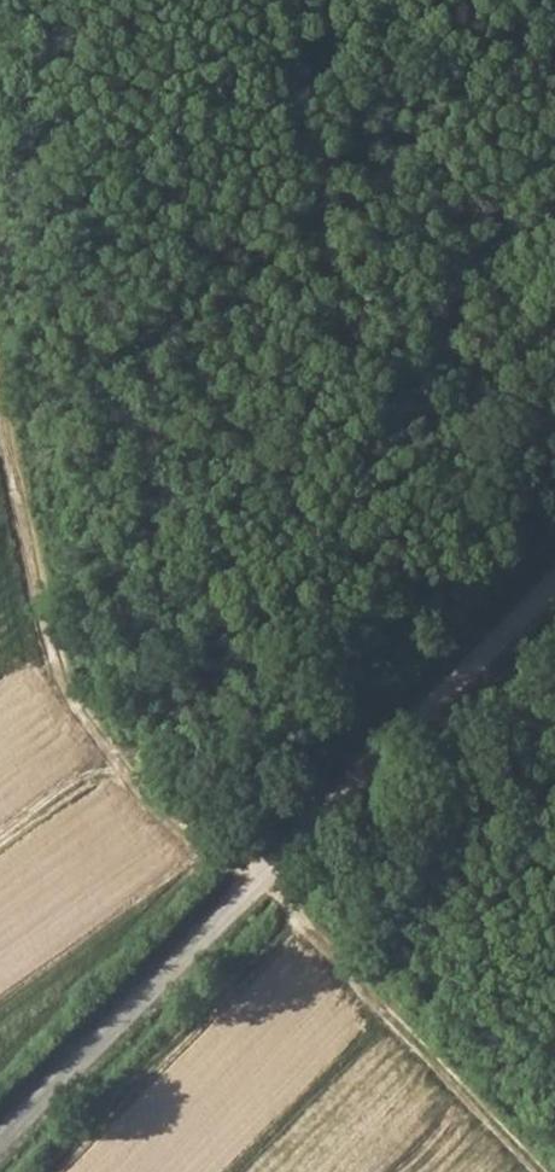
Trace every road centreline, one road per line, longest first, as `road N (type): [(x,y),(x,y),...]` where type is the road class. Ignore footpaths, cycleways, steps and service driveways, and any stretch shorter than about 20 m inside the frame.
road 1 (unclassified): [(554,581),(0,1143)]

